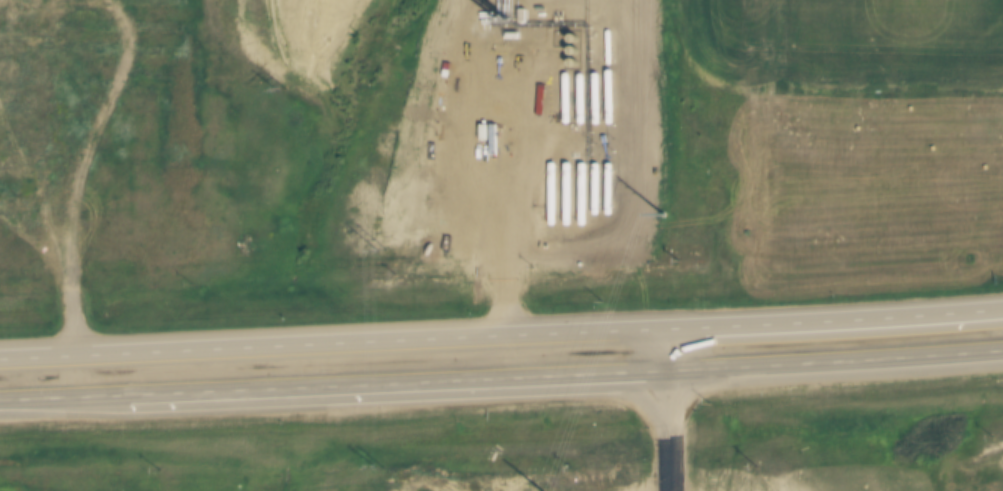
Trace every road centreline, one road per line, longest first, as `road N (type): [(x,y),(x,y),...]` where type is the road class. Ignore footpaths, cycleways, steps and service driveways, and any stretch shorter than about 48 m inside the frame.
road 1 (track): [(77,355),(68,266),(73,214),(81,170),(130,55),(121,18),(88,0)]
road 2 (trunk): [(325,386),(676,371)]
road 3 (trunk): [(674,332),(325,346)]
road 4 (trunk): [(1002,310),(674,332)]
road 5 (trunk): [(676,371),(1002,350)]
road 6 (trunk): [(0,401),(325,386)]
road 7 (trunk): [(325,346),(0,358)]
road 8 (tertiary): [(675,490),(674,332)]

